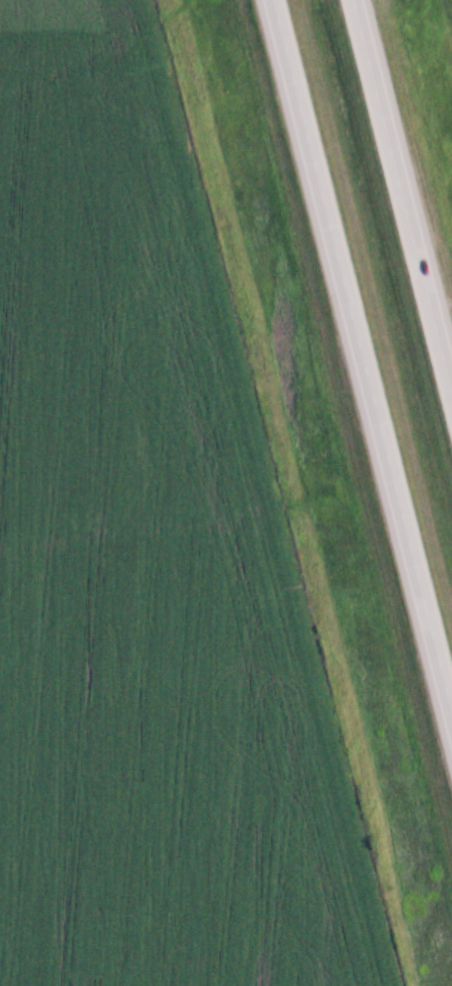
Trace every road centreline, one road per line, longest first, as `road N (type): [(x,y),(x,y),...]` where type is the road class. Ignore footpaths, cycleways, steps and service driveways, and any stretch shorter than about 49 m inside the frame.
road 1 (motorway): [(272,0),(451,697)]
road 2 (motorway): [(451,376),(357,0)]

